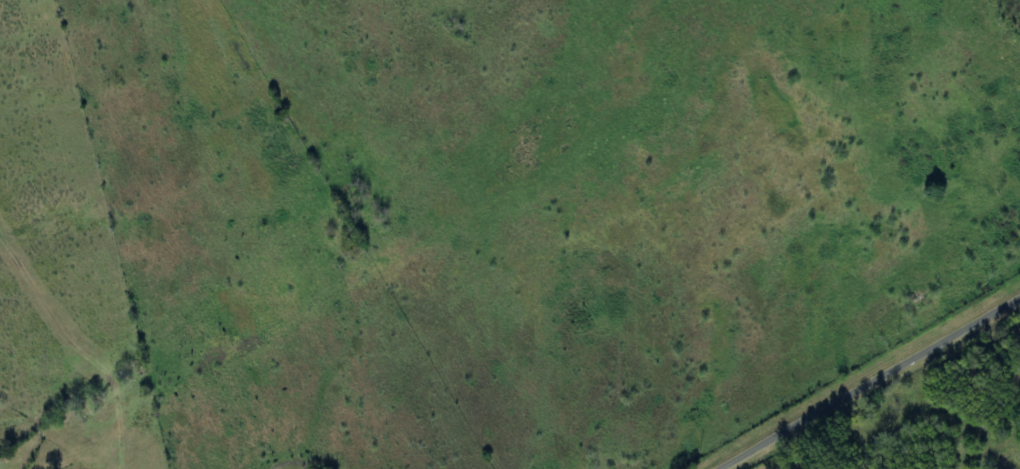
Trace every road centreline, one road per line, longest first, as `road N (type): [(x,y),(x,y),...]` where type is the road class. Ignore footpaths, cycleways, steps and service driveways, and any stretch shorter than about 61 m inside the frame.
road 1 (residential): [(729,468),(1019,303)]

